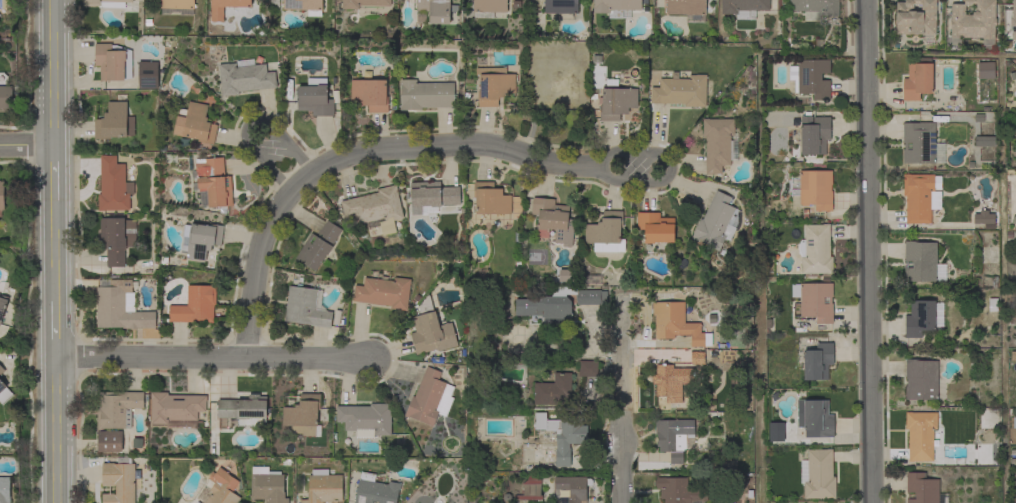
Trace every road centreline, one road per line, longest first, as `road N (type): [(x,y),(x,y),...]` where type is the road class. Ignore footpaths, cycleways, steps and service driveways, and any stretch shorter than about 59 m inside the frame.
road 1 (residential): [(251,359),(266,232),(305,175),(333,159),(369,149),(487,145),(657,171)]
road 2 (tertiary): [(873,502),(868,0)]
road 3 (residential): [(56,361),(370,359)]
road 4 (residential): [(623,502),(622,297)]
road 5 (secondary): [(53,146),(54,0)]
road 6 (secondary): [(57,502),(56,361)]

